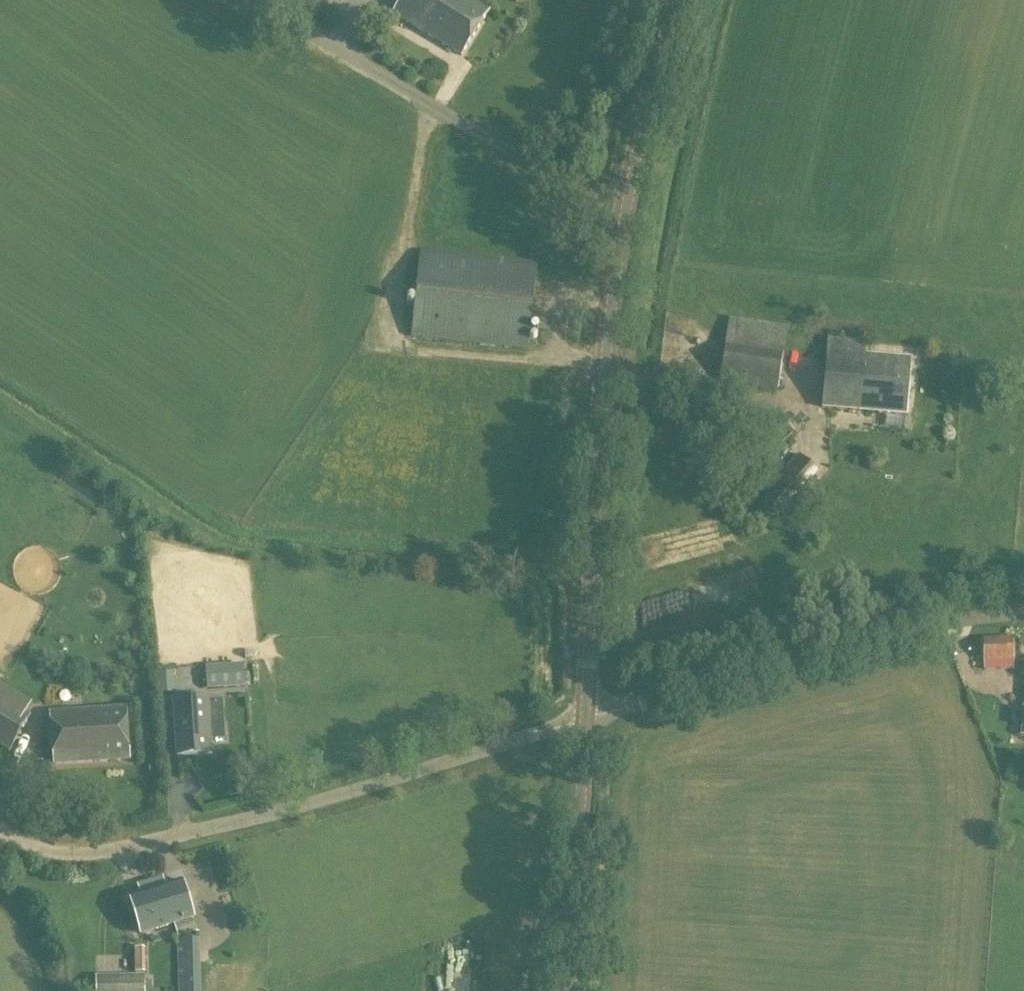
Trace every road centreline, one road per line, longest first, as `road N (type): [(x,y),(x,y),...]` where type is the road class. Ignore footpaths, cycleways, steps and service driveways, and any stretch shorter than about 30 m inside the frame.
road 1 (unclassified): [(0,834),(47,854),(103,852),(585,720)]
road 2 (tertiary): [(585,720),(597,460),(627,219)]
road 3 (unclassified): [(585,720),(926,623),(1023,616)]
road 4 (unclassified): [(627,219),(257,0)]
road 5 (tertiary): [(571,990),(585,720)]
road 6 (tertiary): [(627,219),(671,0)]

